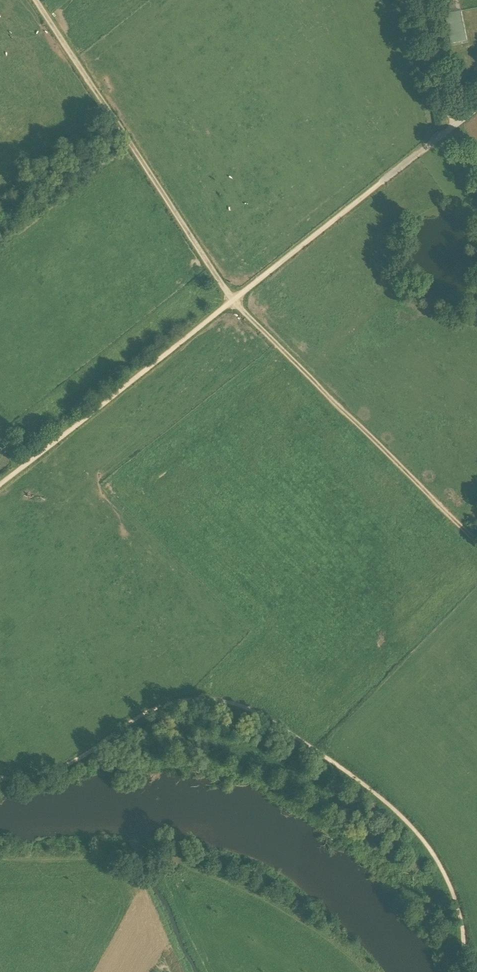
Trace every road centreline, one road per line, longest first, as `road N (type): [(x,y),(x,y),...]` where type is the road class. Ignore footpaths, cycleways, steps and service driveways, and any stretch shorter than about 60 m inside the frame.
road 1 (track): [(0,781),(66,768),(175,702),(246,708),(339,767),(414,830),(451,886),(469,971)]
road 2 (track): [(367,971),(310,918),(255,885),(158,864),(0,865)]
road 3 (track): [(27,0),(232,300)]
road 4 (track): [(232,300),(476,542)]
road 5 (track): [(232,300),(476,108)]
road 6 (track): [(0,484),(232,300)]
road 7 (track): [(425,0),(454,134),(476,161)]

